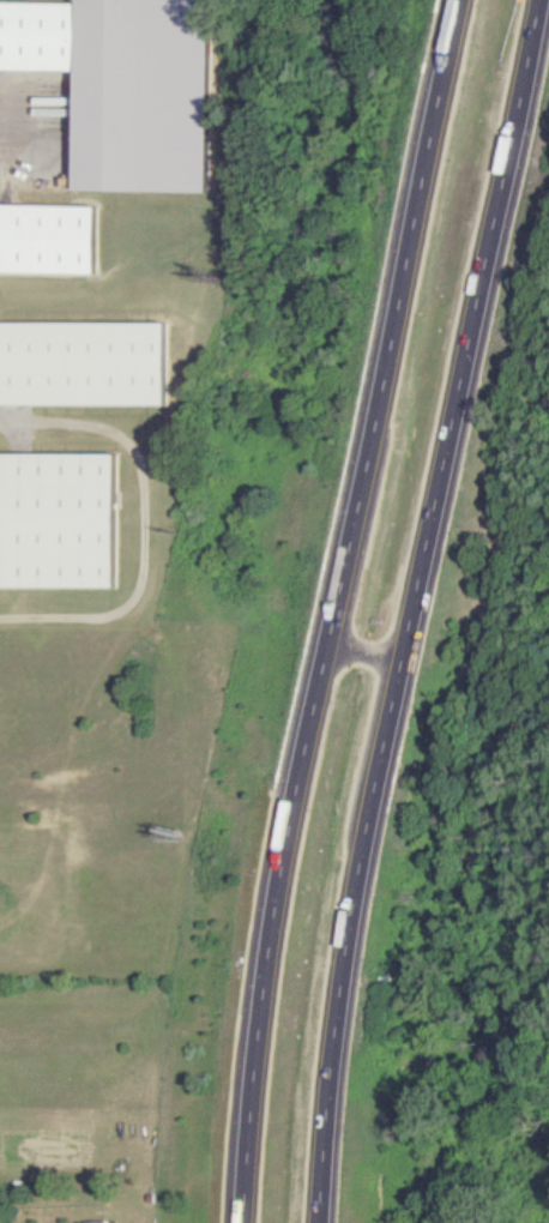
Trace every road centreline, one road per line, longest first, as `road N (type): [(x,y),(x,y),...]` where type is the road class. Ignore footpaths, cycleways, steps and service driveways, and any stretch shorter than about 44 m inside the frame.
road 1 (motorway): [(317,1222),(338,983),(368,803),(541,0)]
road 2 (motorway): [(461,0),(294,787),(260,988),(241,1222)]
road 3 (residential): [(0,647),(274,639)]

